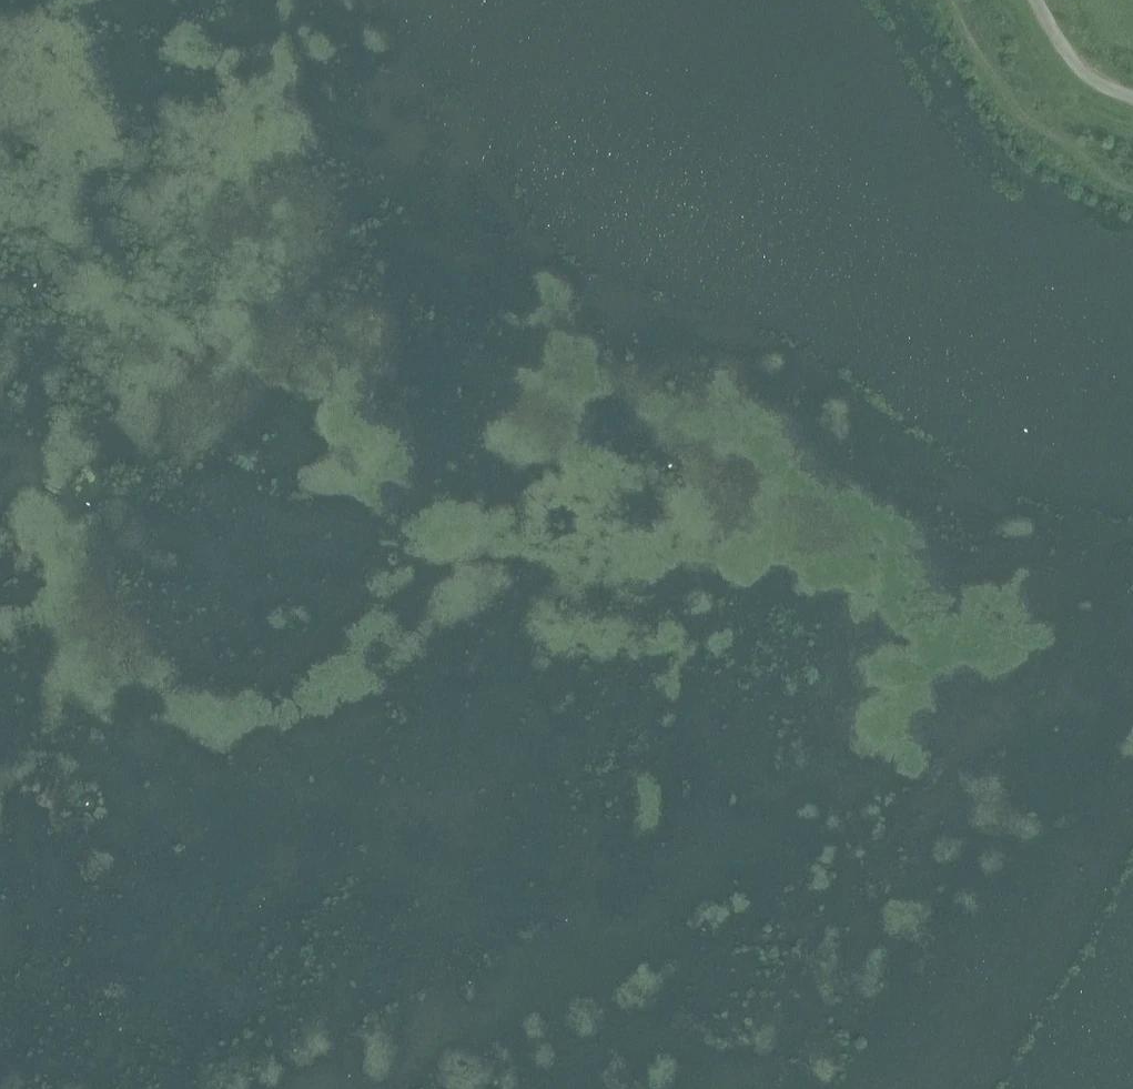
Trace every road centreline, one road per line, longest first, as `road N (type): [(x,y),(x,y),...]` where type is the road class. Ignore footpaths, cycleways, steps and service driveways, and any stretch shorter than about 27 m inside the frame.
road 1 (unclassified): [(1132,97),(1081,70),(1037,0)]

